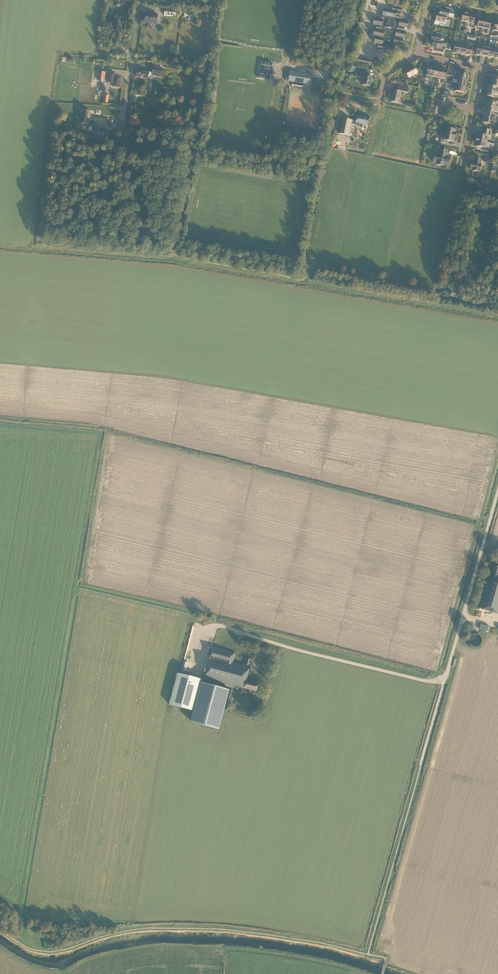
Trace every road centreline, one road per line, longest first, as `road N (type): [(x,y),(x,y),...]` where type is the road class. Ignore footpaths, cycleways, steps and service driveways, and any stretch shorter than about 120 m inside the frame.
road 1 (unclassified): [(420,767),(497,490)]
road 2 (residential): [(122,138),(140,0)]

